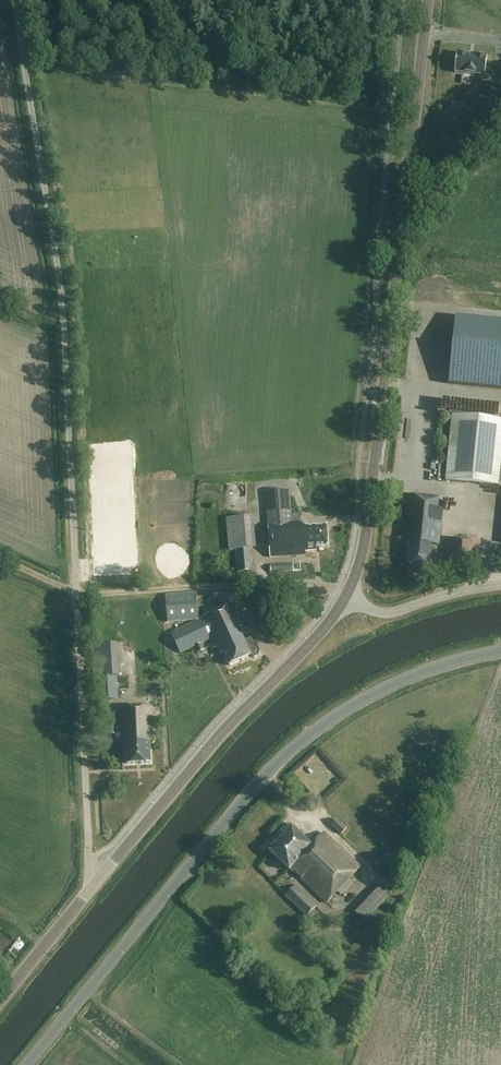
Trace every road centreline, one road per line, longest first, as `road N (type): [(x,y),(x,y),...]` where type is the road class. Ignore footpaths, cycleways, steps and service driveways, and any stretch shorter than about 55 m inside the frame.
road 1 (unclassified): [(91,886),(63,325),(13,0)]
road 2 (tertiary): [(26,1064),(290,752),(340,713),(413,676),(500,651)]
road 3 (tertiary): [(346,596),(369,514),(429,0)]
road 4 (tertiary): [(91,886),(346,596)]
road 5 (track): [(0,559),(79,595),(279,582),(337,590)]
road 6 (unclassified): [(500,585),(385,614),(346,596)]
road 7 (tertiary): [(0,1001),(91,886)]

